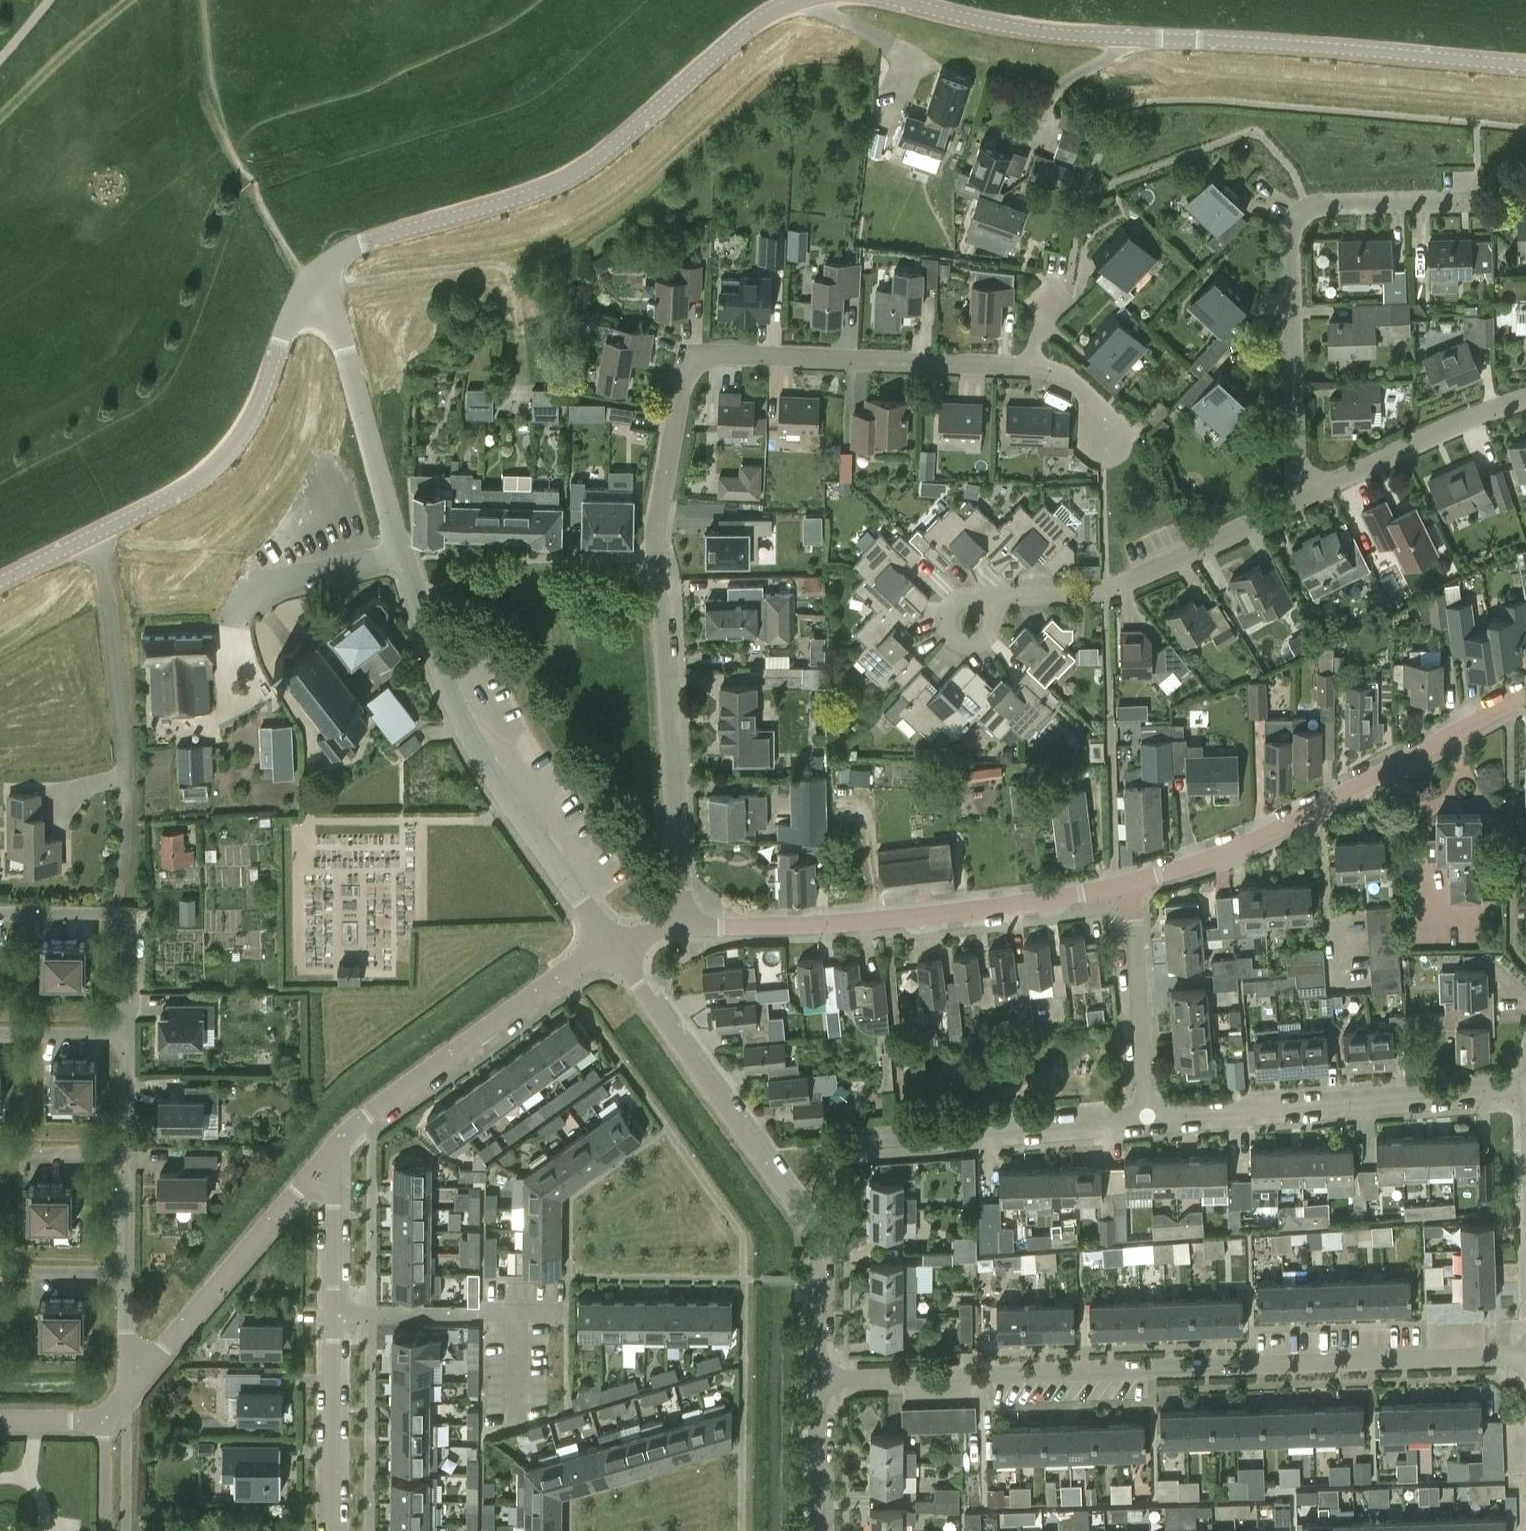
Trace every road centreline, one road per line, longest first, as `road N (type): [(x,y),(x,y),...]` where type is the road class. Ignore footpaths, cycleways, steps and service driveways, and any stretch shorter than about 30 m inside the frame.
road 1 (residential): [(688,927),(656,556),(665,463),(690,364),(710,354),(1039,366)]
road 2 (residential): [(818,1381),(1525,1356)]
road 3 (tertiary): [(876,0),(1064,35),(1525,67)]
road 4 (tertiary): [(316,279),(363,244),(570,183),(627,143),(747,32),(806,0)]
road 5 (residential): [(818,1381),(819,1254),(807,1221),(611,946)]
road 6 (residential): [(1298,500),(1295,221),(1320,199),(1482,191)]
road 7 (residential): [(611,946),(468,736),(401,550)]
road 8 (residential): [(1130,886),(888,920),(688,927)]
road 9 (residential): [(1525,702),(1250,848),(1130,886)]
road 10 (residential): [(1147,1121),(1525,1087)]
road 11 (tertiary): [(97,533),(200,479),(227,453),(316,279)]
road 12 (residential): [(611,946),(371,1111),(334,1148)]
road 13 (residential): [(987,605),(1010,595),(1107,594),(1298,500)]
road 14 (residential): [(334,1148),(134,1392)]
road 15 (track): [(316,279),(283,246),(229,142),(204,0)]
road 16 (residential): [(854,1147),(1147,1121)]
road 17 (residential): [(97,533),(126,716),(129,818)]
road 18 (residential): [(401,550),(351,369),(316,279)]
road 19 (residential): [(1298,500),(1525,400)]
road 20 (residential): [(126,1031),(123,908),(0,912)]
road 21 (residential): [(1147,1121),(1130,886)]
road 22 (residential): [(332,1530),(334,1317)]
road 23 (residential): [(237,628),(246,595),(401,550)]
road 24 (residential): [(521,1313),(334,1317)]
road 25 (residential): [(1087,193),(1039,366)]
road 26 (residential): [(334,1317),(334,1148)]
road 27 (residential): [(819,1530),(818,1381)]
road 28 (residential): [(987,605),(994,620),(988,638),(970,647),(951,639),(945,622),(951,606),(966,597),(985,603)]
road 29 (residential): [(131,1274),(0,1275)]
road 30 (residential): [(0,1153),(128,1152)]
road 31 (residential): [(0,1031),(126,1031)]
road 32 (residential): [(131,1274),(128,1152)]
road 33 (residential): [(128,1152),(126,1031)]

